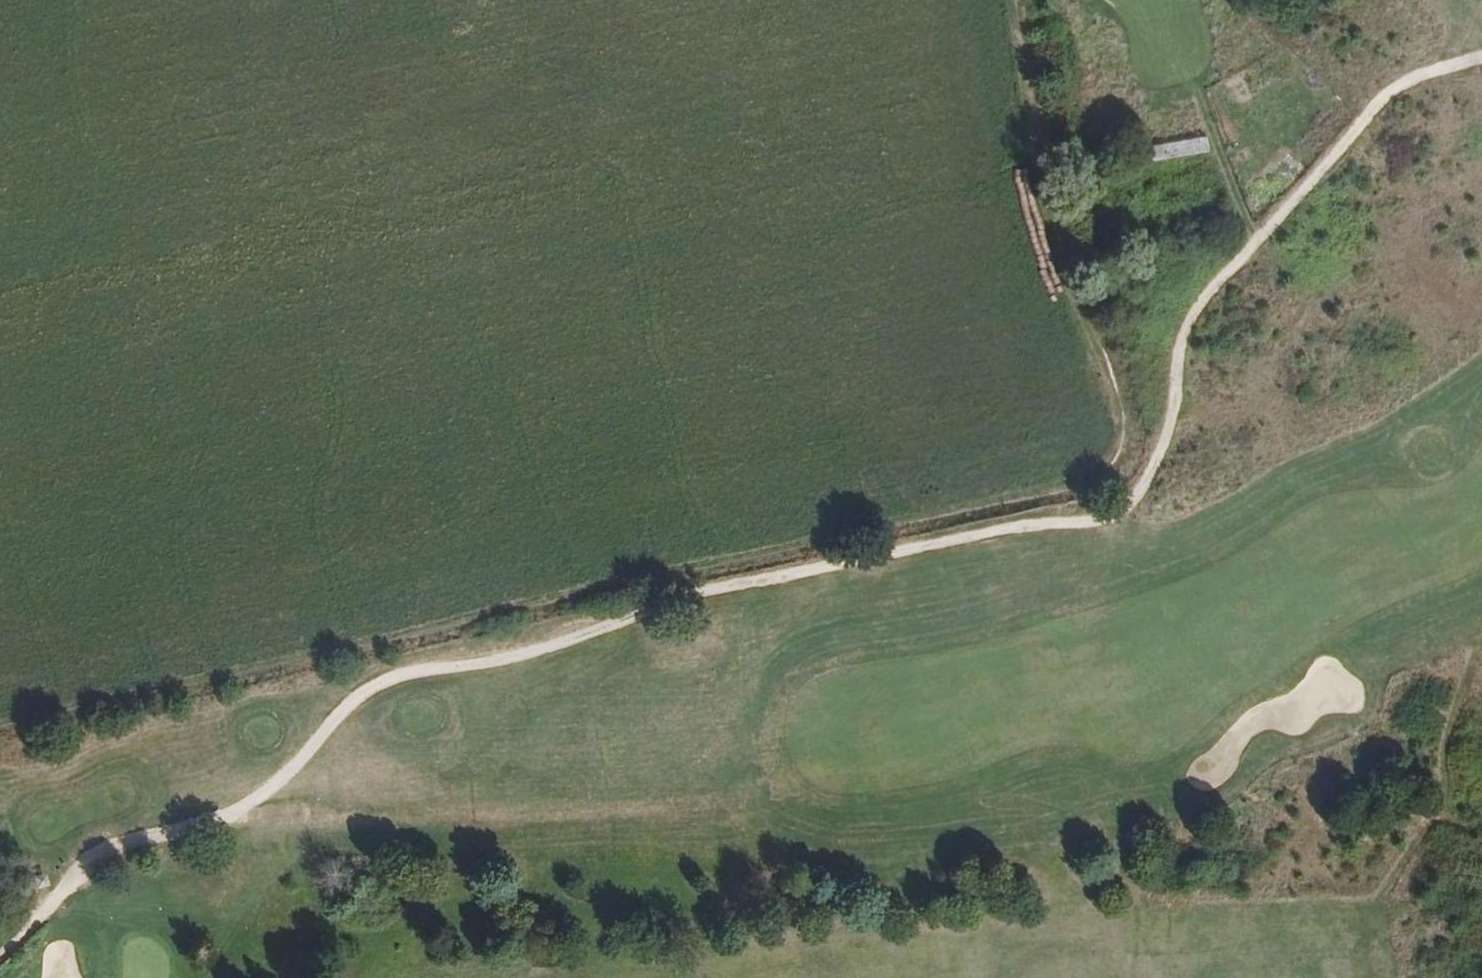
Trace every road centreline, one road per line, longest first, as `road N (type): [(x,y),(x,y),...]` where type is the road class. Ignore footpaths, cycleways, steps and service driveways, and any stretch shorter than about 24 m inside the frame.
road 1 (track): [(0,736),(1129,473)]
road 2 (track): [(1009,0),(1042,228),(1129,473)]

